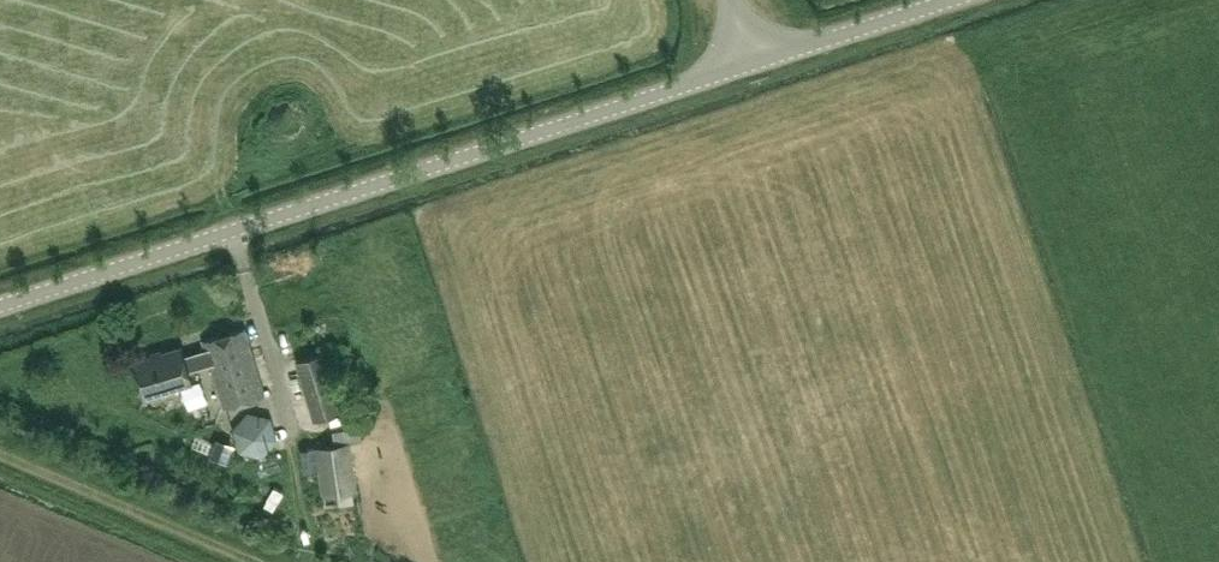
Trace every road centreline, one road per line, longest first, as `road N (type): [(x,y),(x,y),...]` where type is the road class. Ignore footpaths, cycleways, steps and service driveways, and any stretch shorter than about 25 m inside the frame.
road 1 (unclassified): [(0,304),(750,63)]
road 2 (track): [(254,561),(0,451)]
road 3 (unclassified): [(750,63),(948,0)]

